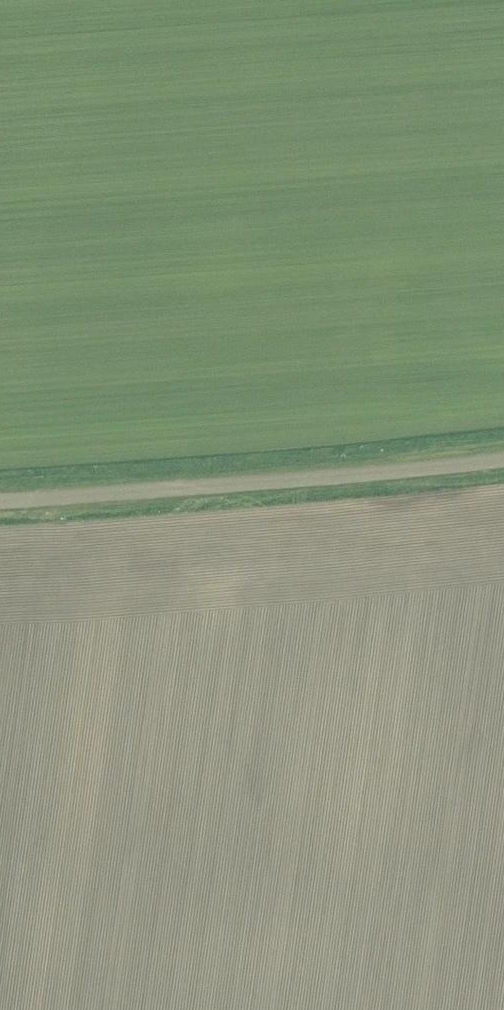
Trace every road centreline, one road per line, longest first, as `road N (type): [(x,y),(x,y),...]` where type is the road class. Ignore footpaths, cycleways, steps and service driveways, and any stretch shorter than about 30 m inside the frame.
road 1 (unclassified): [(503,464),(0,503)]

